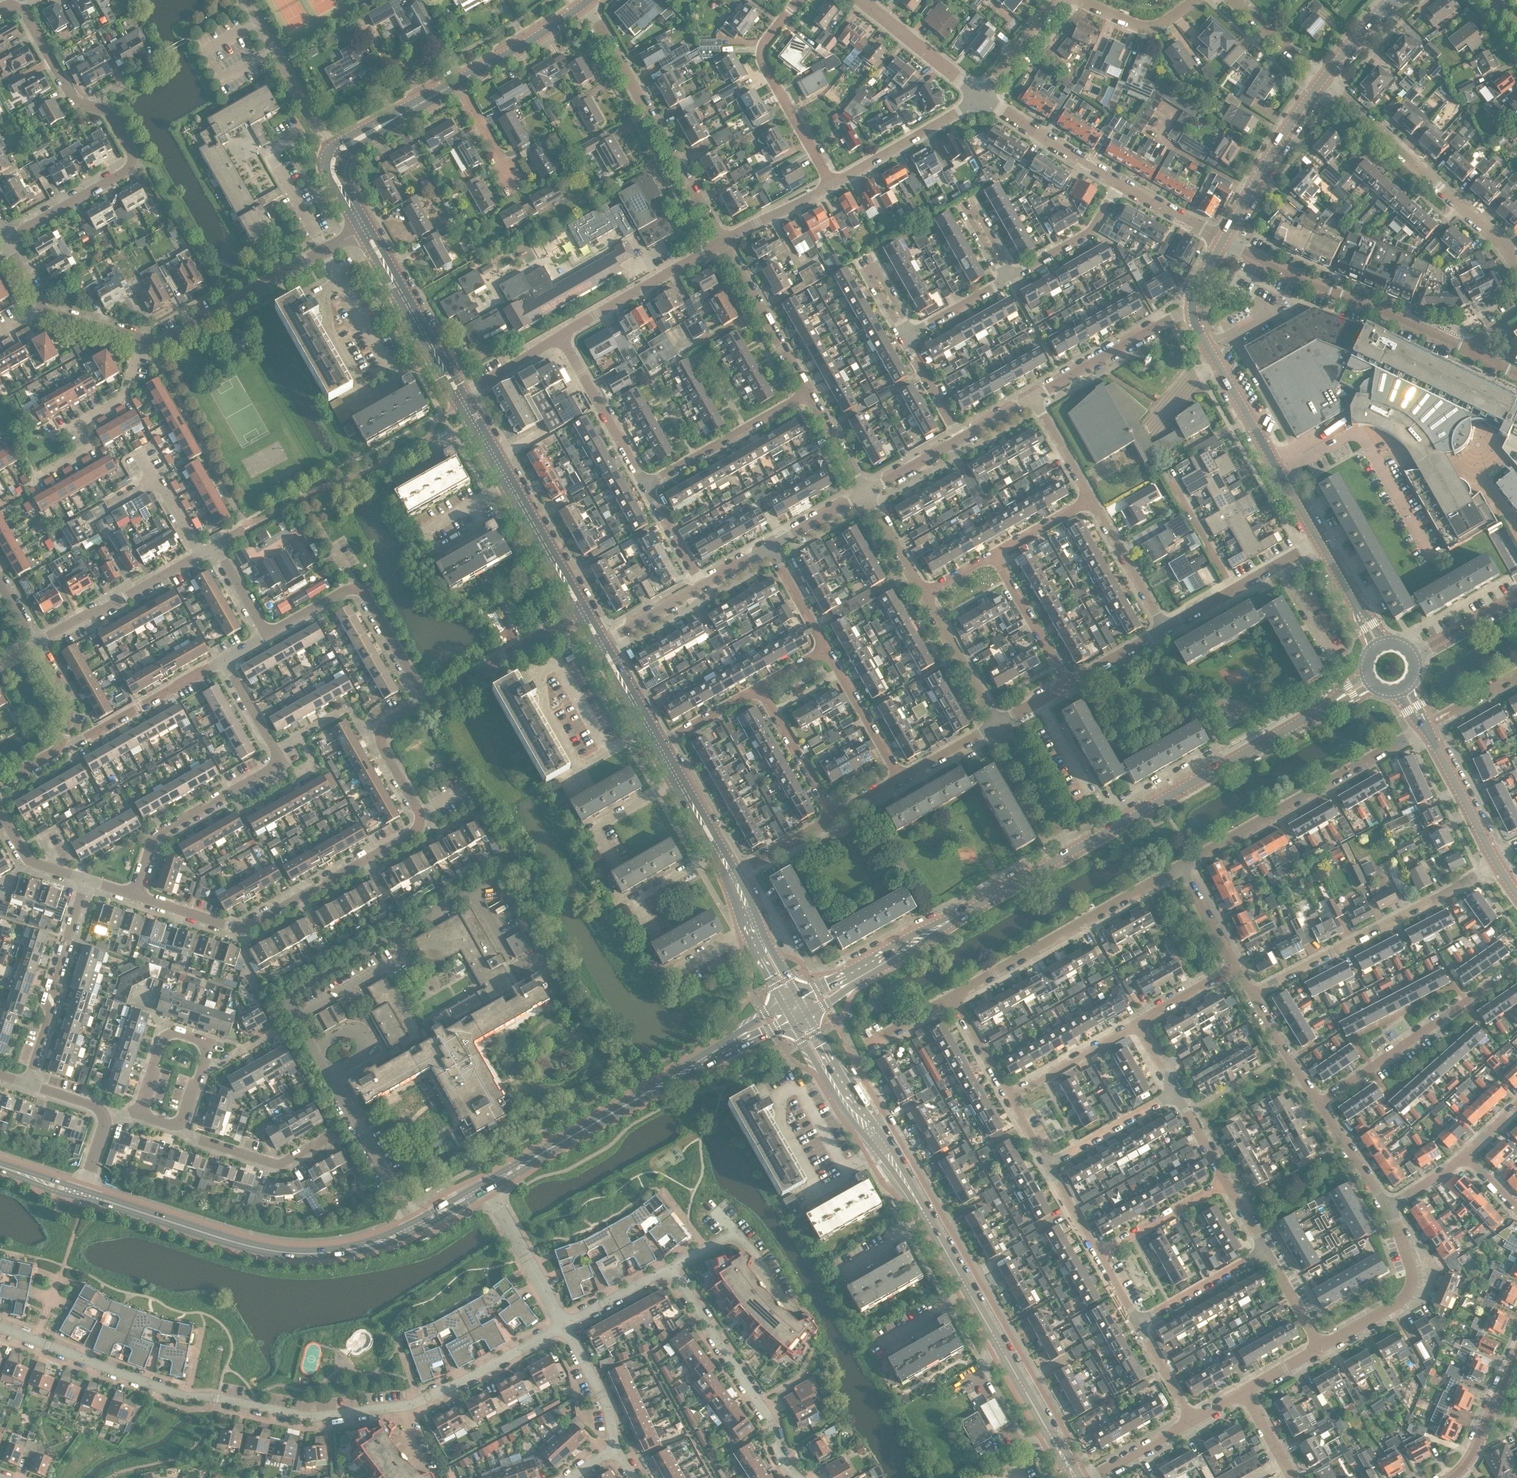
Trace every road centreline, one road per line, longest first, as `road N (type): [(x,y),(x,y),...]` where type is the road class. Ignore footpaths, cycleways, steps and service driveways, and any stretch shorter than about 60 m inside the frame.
road 1 (residential): [(0,1328),(185,1397),(321,1419),(429,1398),(564,1329)]
road 2 (residential): [(403,1203),(290,993),(472,893),(500,944)]
road 3 (residential): [(135,894),(218,923),(252,925),(403,838),(418,827),(418,809),(382,746),(381,730),(425,701)]
road 4 (secondary): [(1077,1477),(883,1150)]
road 5 (secondary): [(486,1185),(792,1008)]
road 6 (tertiary): [(1064,852),(1368,681)]
road 7 (secondary): [(81,1193),(271,1251),(341,1250),(414,1226)]
road 8 (tertiary): [(792,1008),(1064,852)]
road 9 (residential): [(1179,866),(1422,726)]
road 10 (residential): [(1252,993),(1470,881),(1494,859)]
road 11 (residential): [(722,241),(585,1)]
road 12 (unclassified): [(1472,351),(1223,239)]
road 13 (unclassified): [(1516,263),(1319,82)]
road 14 (tertiary): [(1319,542),(1198,333),(1193,310)]
road 15 (residential): [(952,996),(1179,866)]
road 16 (residential): [(846,1170),(799,1086),(779,1097),(780,1120),(818,1189),(848,1175)]
road 17 (secondary): [(582,613),(459,398)]
road 18 (residential): [(797,1477),(671,1269)]
road 19 (residential): [(1319,1103),(1516,969)]
road 20 (residential): [(2,239),(129,168),(132,153),(110,116),(86,104)]
road 21 (residential): [(607,752),(557,663),(542,672),(545,712),(577,768)]
road 22 (residential): [(274,748),(270,769),(158,833),(135,894)]
road 23 (residential): [(28,1084),(47,1026),(49,986),(85,879)]
road 24 (residential): [(832,183),(763,64),(765,40),(796,0)]
road 25 (residential): [(37,477),(91,448),(77,423),(123,397),(136,336)]
road 26 (secondary): [(459,398),(362,226)]
road 27 (residential): [(1320,1347),(1404,1300),(1411,1286),(1388,1208)]
road 28 (residential): [(642,486),(807,391)]
road 29 (residential): [(34,643),(200,553)]
road 30 (residential): [(560,337),(722,241)]
road 31 (residential): [(60,748),(224,659)]
road 32 (tertiary): [(1223,239),(1319,82)]
road 33 (residential): [(1033,397),(1193,310)]
road 34 (residential): [(425,701),(582,613)]
road 35 (residential): [(336,150),(247,0)]
road 36 (residential): [(807,391),(722,241)]
road 37 (residential): [(832,183),(979,97)]
road 38 (residential): [(642,486),(560,337)]
road 39 (residential): [(333,1137),(277,1164),(195,1140),(181,1123)]
road 40 (secondary): [(883,1150),(792,1008)]
road 41 (residential): [(1121,184),(979,97)]
road 42 (residential): [(564,1329),(486,1185)]
road 43 (residential): [(789,1305),(736,1233),(671,1269)]
road 44 (residential): [(280,275),(187,324),(148,340),(136,336)]
road 45 (residential): [(979,97),(855,0)]
road 46 (secondary): [(456,83),(585,1)]
road 47 (residential): [(1008,277),(1084,239),(1121,184)]
road 48 (tertiary): [(1494,859),(1422,726)]
road 49 (residential): [(322,251),(271,157),(274,145),(300,129)]
road 50 (residential): [(901,778),(825,649)]
road 51 (residential): [(1165,629),(1089,500)]
road 52 (residential): [(1007,1096),(1137,1023)]
road 53 (secondary): [(730,875),(657,745)]
road 54 (residential): [(199,1070),(208,1043),(174,1032),(141,1110)]
road 55 (residential): [(995,725),(923,595)]
road 56 (residential): [(1065,685),(993,555)]
road 57 (residential): [(832,817),(757,689)]
road 58 (residential): [(1097,1254),(1225,1182)]
road 59 (secondary): [(792,1008),(730,875)]
road 60 (residential): [(1047,1164),(1175,1094)]
road 61 (residential): [(1137,1323),(1263,1252)]
road 62 (residential): [(1064,852),(995,725)]
road 63 (residential): [(1448,1477),(1474,1449),(1516,1352)]
road 64 (secondary): [(336,150),(456,83)]
road 65 (residential): [(352,589),(366,596),(425,701)]
road 66 (residential): [(1165,629),(1277,565)]
road 67 (residential): [(1319,1103),(1252,993)]
road 68 (residential): [(615,1446),(602,1396),(564,1329)]
road 69 (residential): [(979,97),(1060,0)]
road 70 (residential): [(1388,1208),(1319,1103)]
road 71 (residential): [(722,241),(832,183)]
road 72 (residential): [(564,1329),(671,1269)]
road 73 (residential): [(1084,0),(1152,26),(1193,0)]
road 74 (residential): [(86,104),(71,99),(20,7)]

